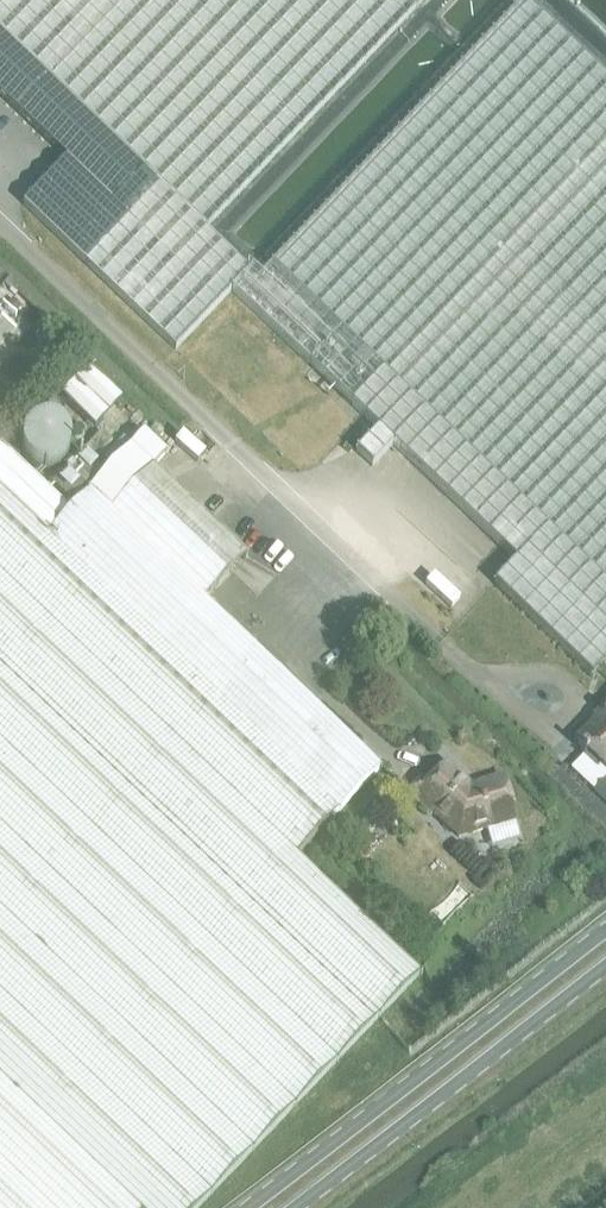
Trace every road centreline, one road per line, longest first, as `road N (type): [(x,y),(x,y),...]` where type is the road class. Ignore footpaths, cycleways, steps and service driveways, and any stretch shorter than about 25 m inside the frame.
road 1 (unclassified): [(0,224),(406,610)]
road 2 (primary): [(605,931),(248,1207)]
road 3 (primary): [(296,1207),(605,968)]

